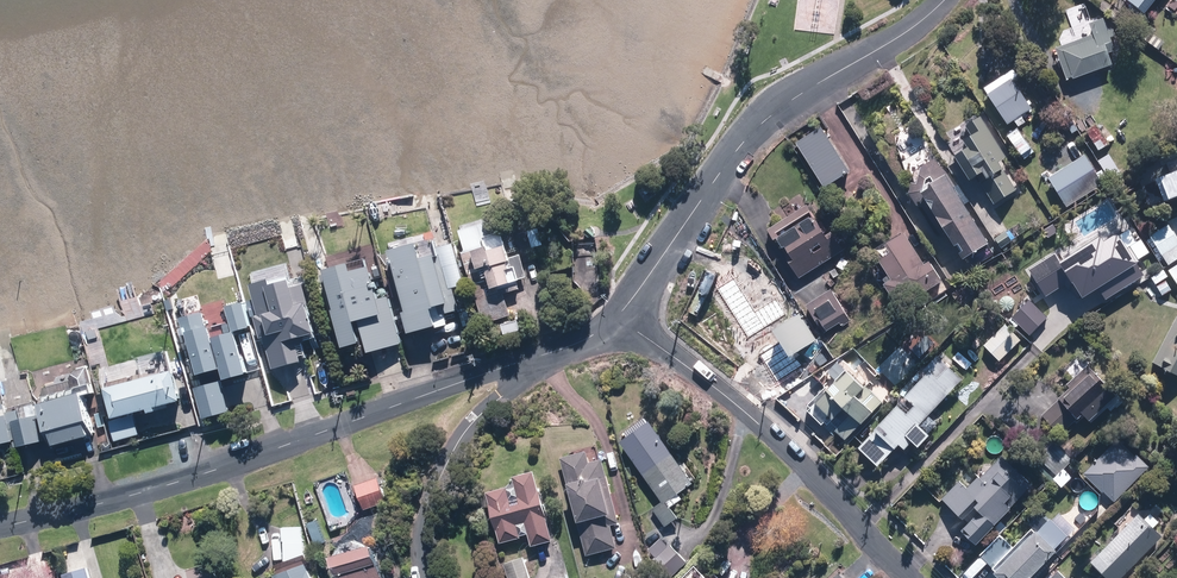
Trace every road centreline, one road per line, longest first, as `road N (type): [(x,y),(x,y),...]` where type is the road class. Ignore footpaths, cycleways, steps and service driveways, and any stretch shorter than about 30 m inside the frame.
road 1 (tertiary): [(0,528),(222,469),(531,359)]
road 2 (tertiary): [(622,320),(727,162),(763,122),(917,25),(943,0)]
road 3 (residential): [(622,320),(744,410),(908,577)]
road 4 (residential): [(531,359),(465,432),(441,477),(422,528),(429,577)]

